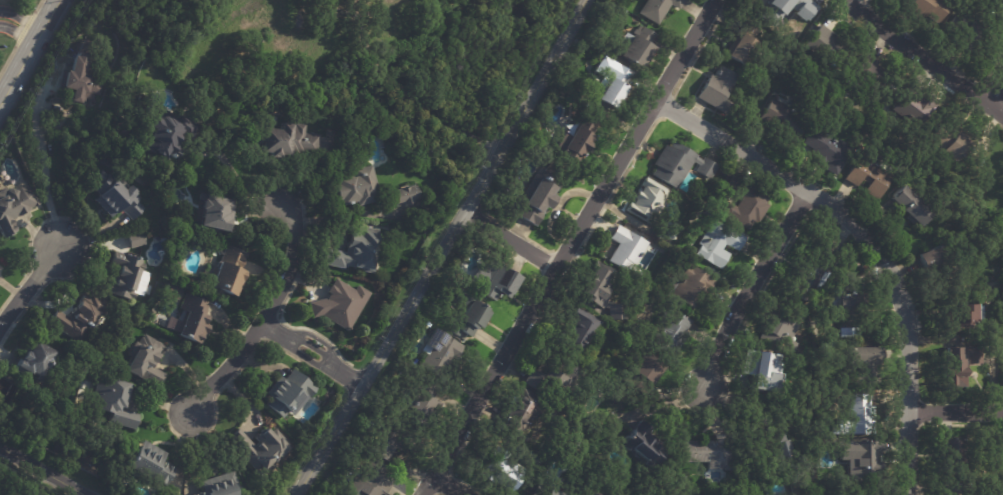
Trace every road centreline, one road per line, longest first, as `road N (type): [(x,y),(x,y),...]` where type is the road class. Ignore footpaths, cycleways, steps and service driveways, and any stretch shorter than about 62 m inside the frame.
road 1 (residential): [(586,0),(293,494)]
road 2 (residential): [(716,0),(423,494)]
road 3 (residential): [(656,100),(844,213),(880,248),(911,328),(911,494)]
road 4 (residential): [(195,410),(266,325),(297,226),(279,199)]
road 5 (residential): [(808,191),(732,320),(704,389)]
road 6 (residential): [(1002,113),(849,0)]

